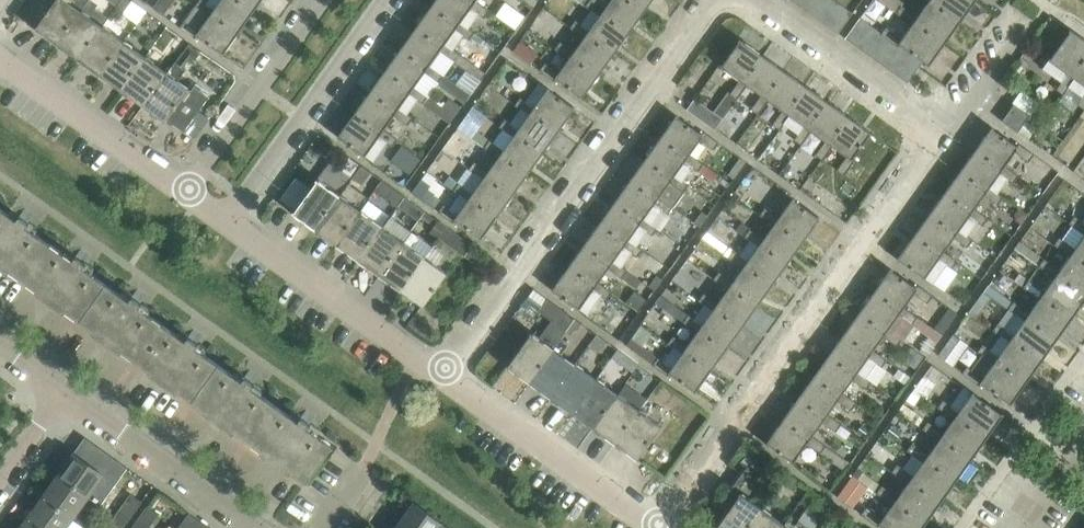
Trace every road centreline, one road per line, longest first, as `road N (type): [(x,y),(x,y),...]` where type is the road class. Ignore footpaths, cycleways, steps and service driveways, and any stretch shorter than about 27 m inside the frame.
road 1 (residential): [(936,133),(655,527)]
road 2 (residential): [(442,371),(709,0)]
road 3 (residential): [(221,222),(382,0)]
road 4 (residential): [(442,371),(221,222)]
road 5 (residential): [(653,527),(442,371)]
road 6 (residential): [(321,0),(187,195)]
road 7 (residential): [(253,527),(61,391)]
road 8 (residential): [(746,0),(936,133)]
road 9 (residential): [(187,195),(0,62)]
road 10 (residential): [(936,133),(1037,0)]
road 11 (residential): [(1010,527),(1083,421)]

